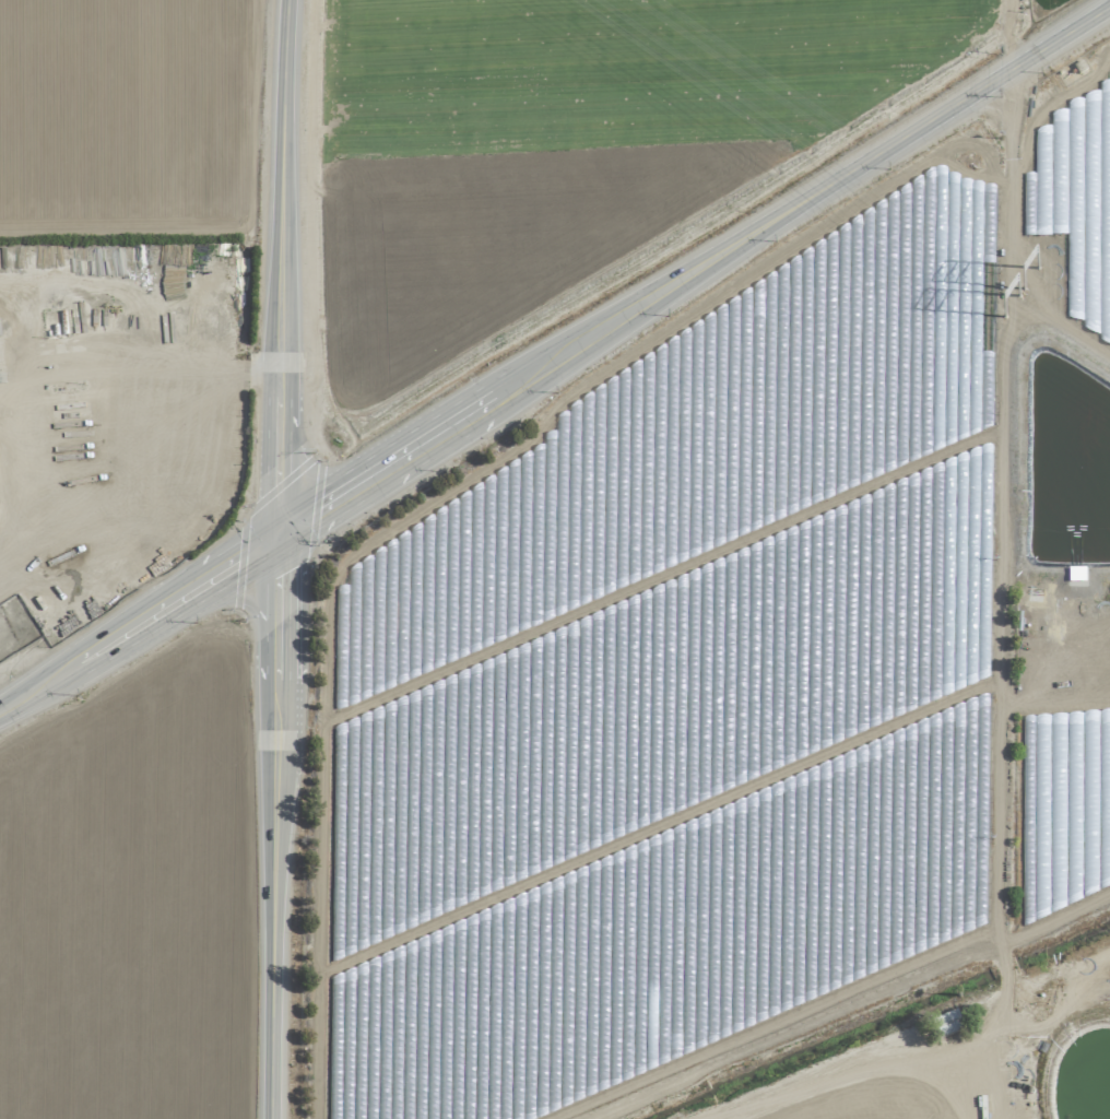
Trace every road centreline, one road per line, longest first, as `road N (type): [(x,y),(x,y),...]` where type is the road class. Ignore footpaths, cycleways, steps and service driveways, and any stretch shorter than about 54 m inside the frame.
road 1 (secondary): [(281,533),(1109,8)]
road 2 (track): [(1002,991),(1008,72)]
road 3 (secondary): [(281,533),(272,1118)]
road 4 (secondary): [(293,0),(281,533)]
road 5 (residential): [(1109,947),(692,1118)]
road 6 (secondary): [(0,706),(281,533)]

